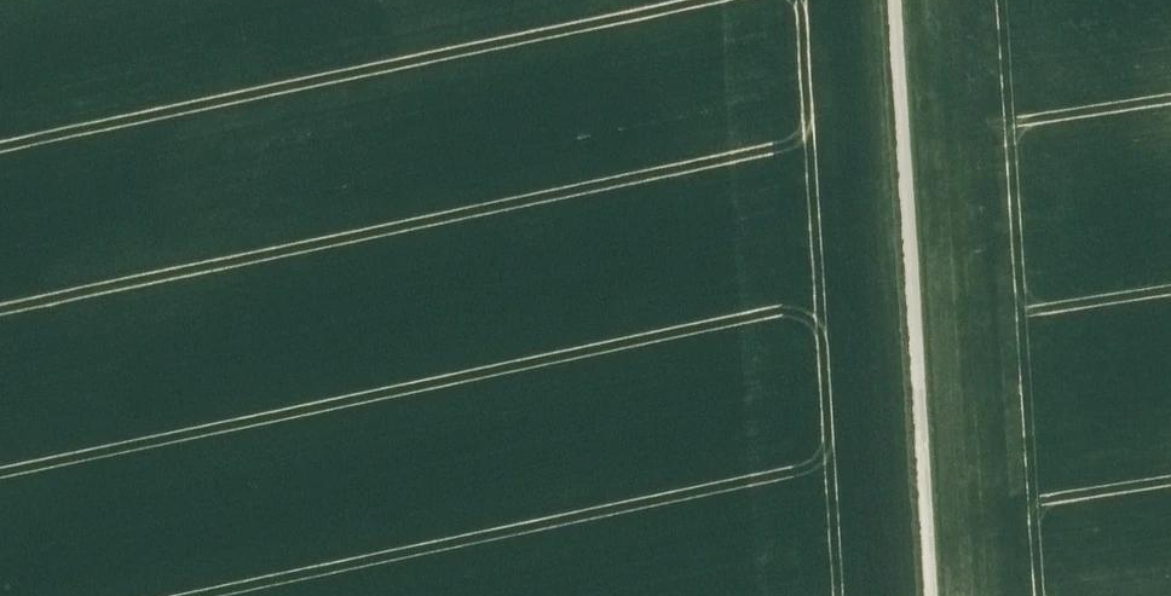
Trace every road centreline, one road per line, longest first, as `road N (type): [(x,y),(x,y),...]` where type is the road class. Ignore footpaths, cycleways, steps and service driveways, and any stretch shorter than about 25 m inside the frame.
road 1 (track): [(933,595),(897,0)]

